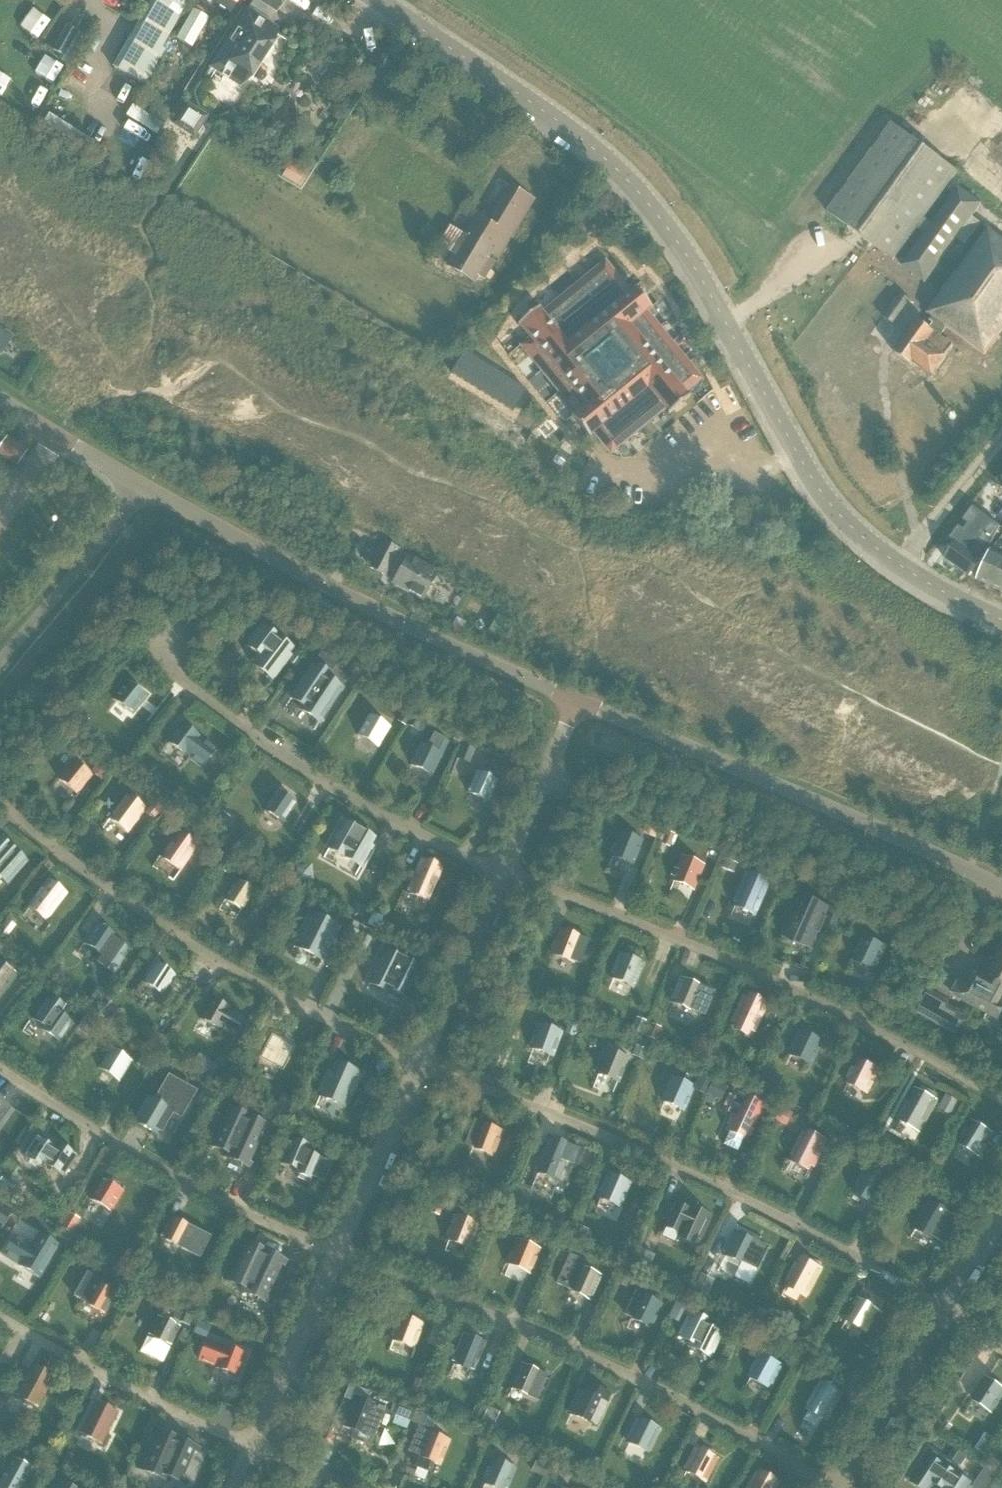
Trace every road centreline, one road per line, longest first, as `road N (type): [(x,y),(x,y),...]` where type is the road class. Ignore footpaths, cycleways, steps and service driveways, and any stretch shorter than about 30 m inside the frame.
road 1 (unclassified): [(1001,890),(404,628),(144,486)]
road 2 (tertiary): [(1001,620),(898,565),(846,522),(803,464),(676,239),(599,152),(379,0)]
road 3 (track): [(1001,441),(898,565)]

